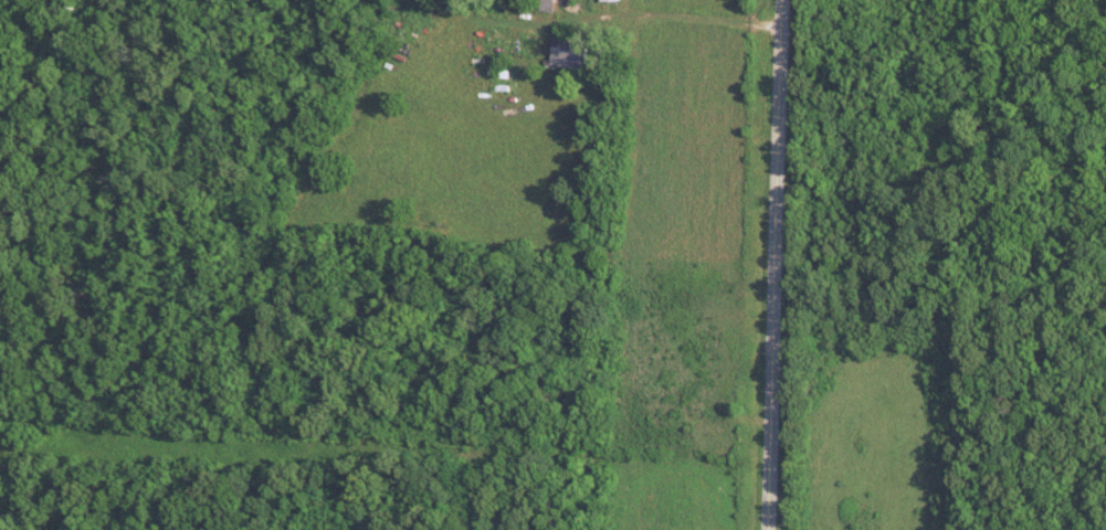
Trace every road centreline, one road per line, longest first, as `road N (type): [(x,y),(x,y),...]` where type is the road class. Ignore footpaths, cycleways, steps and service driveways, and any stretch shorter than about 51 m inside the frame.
road 1 (residential): [(764,529),(780,0)]

